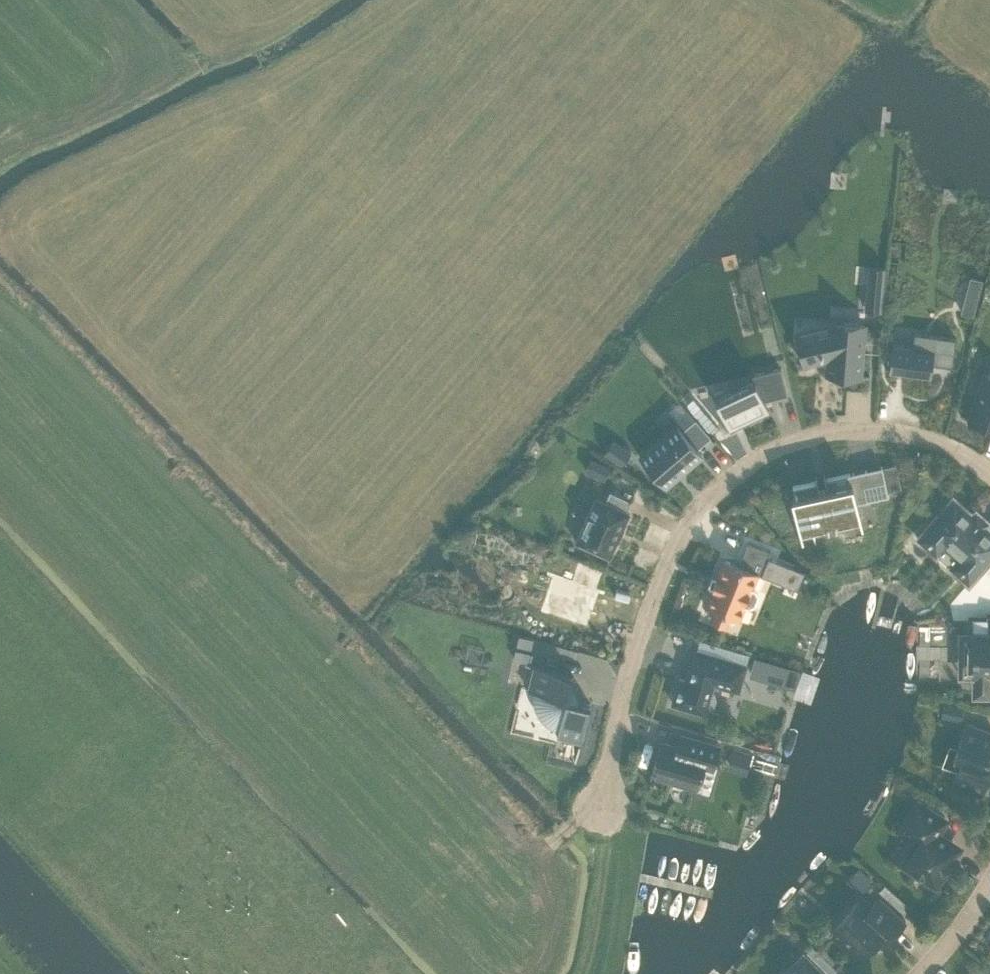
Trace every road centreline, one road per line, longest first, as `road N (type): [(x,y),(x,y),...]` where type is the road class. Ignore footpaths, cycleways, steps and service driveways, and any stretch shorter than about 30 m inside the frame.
road 1 (residential): [(989,477),(951,449),(840,436),(749,468),(700,509),(640,647),(603,805)]

